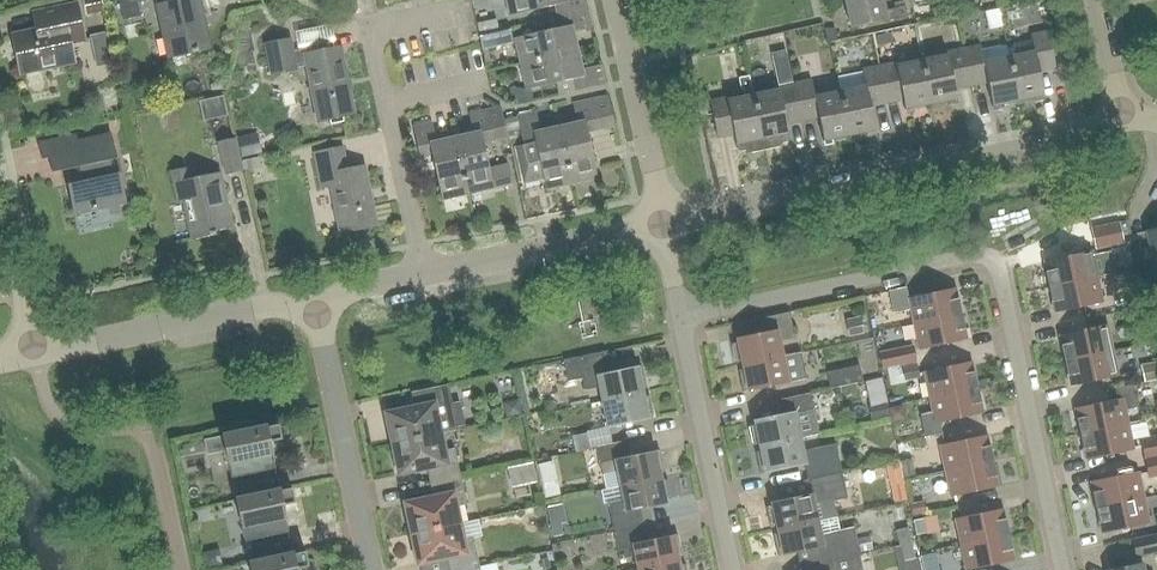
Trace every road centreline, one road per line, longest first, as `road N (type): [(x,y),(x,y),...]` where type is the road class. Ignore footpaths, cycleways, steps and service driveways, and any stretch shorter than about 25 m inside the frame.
road 1 (residential): [(1062,569),(997,275),(975,257),(680,318)]
road 2 (residential): [(659,229),(1077,140),(1122,116)]
road 3 (residential): [(314,305),(352,291),(659,229)]
road 4 (residential): [(34,351),(264,306),(314,305)]
road 5 (residential): [(367,569),(314,305)]
road 6 (residential): [(733,569),(680,318)]
road 7 (residential): [(659,229),(607,0)]

